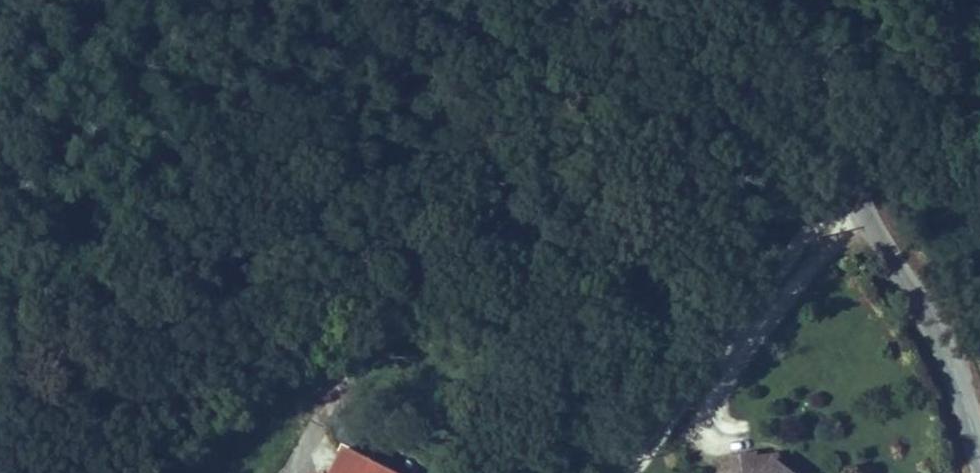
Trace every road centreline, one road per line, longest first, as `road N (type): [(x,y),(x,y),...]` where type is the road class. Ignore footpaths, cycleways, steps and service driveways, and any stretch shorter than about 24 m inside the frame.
road 1 (unclassified): [(979,456),(955,373),(858,198),(793,0)]

